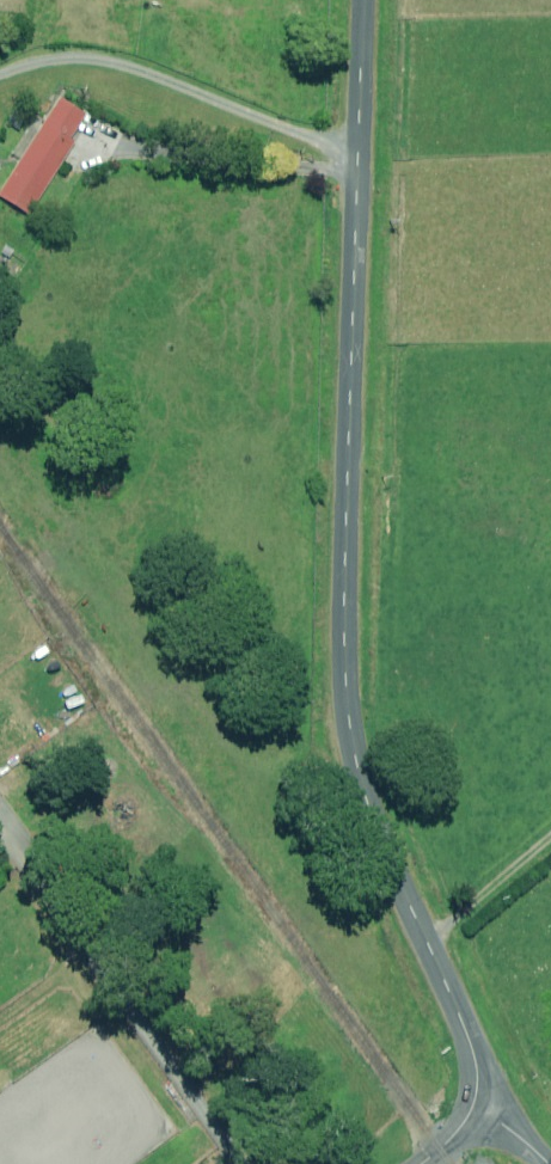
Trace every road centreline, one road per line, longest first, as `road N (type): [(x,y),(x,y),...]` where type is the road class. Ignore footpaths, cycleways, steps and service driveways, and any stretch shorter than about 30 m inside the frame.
road 1 (residential): [(478,1102),(482,1068),(473,1031),(375,814),(354,733),(349,645),(364,156)]
road 2 (residential): [(368,0),(364,156)]
road 3 (track): [(432,940),(550,843)]

